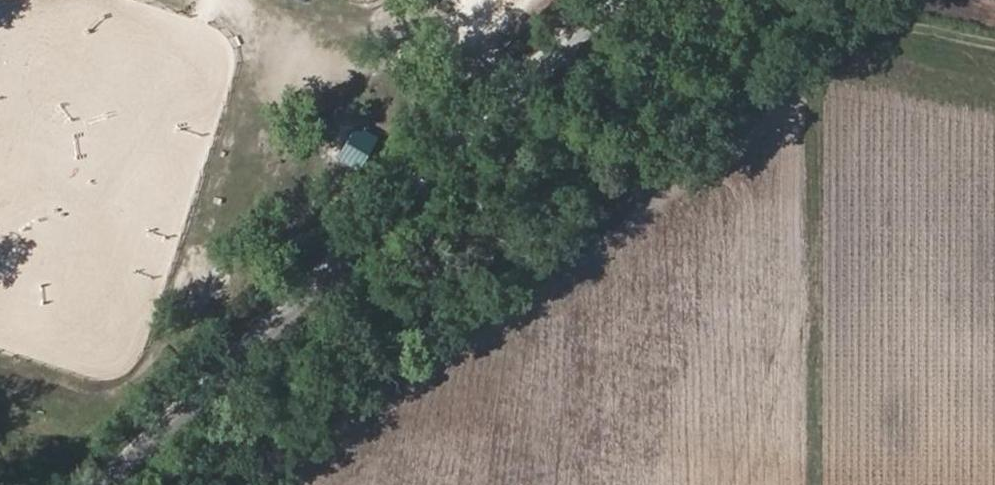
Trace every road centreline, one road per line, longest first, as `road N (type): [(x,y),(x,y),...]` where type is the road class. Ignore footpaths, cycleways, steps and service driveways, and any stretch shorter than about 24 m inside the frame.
road 1 (track): [(280,484),(735,122),(864,31),(889,20),(994,41)]
road 2 (residential): [(621,0),(121,484)]

